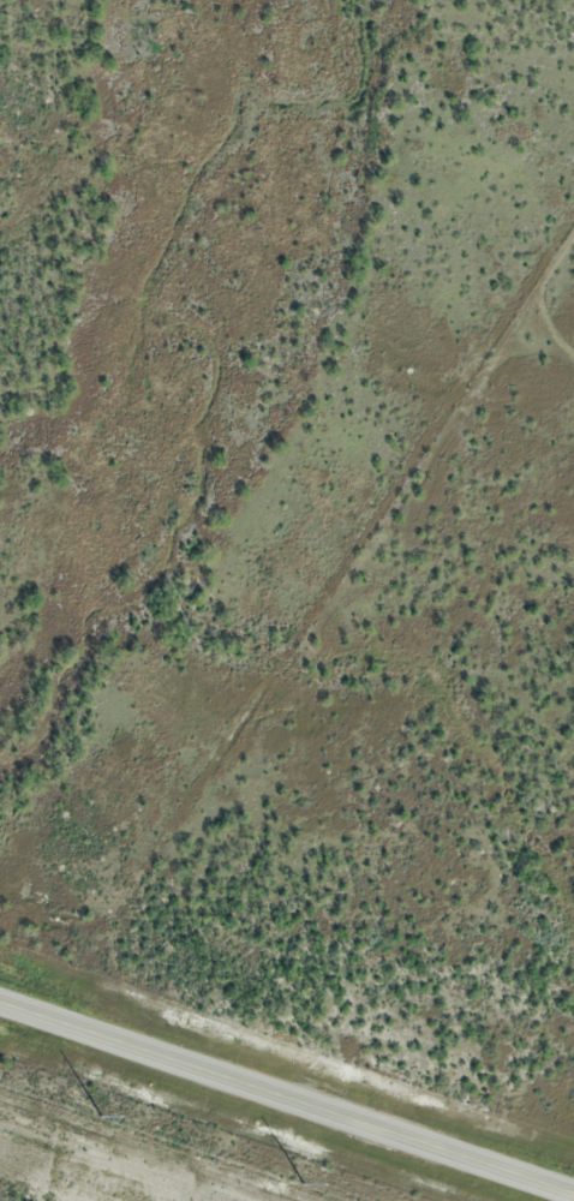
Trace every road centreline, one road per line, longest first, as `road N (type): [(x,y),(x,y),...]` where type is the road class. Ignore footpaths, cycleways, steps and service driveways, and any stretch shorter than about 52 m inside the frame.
road 1 (primary): [(573,1196),(0,1003)]

